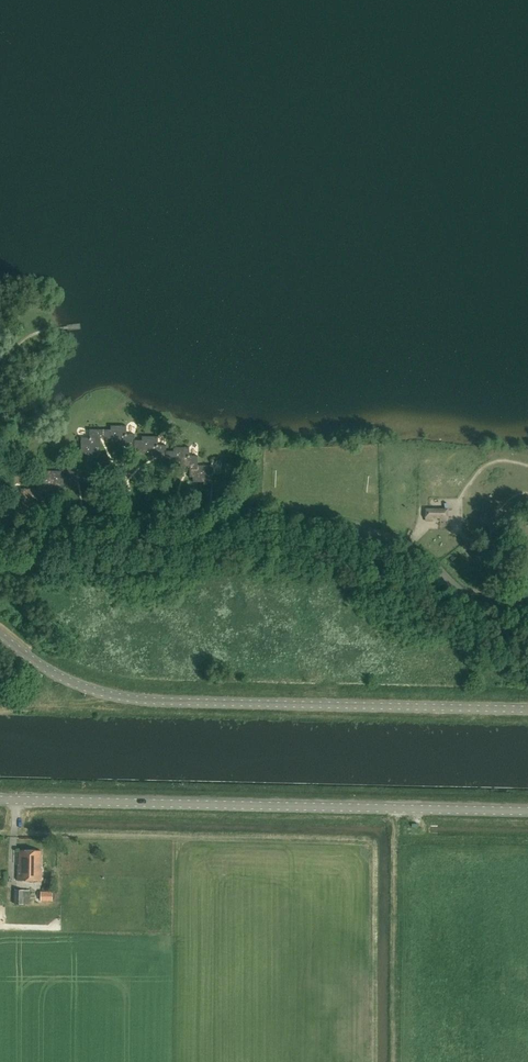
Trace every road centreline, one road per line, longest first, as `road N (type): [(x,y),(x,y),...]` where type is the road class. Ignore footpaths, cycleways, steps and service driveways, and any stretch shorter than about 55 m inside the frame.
road 1 (tertiary): [(527,709),(120,698),(53,674),(0,635)]
road 2 (tertiary): [(0,799),(527,811)]

